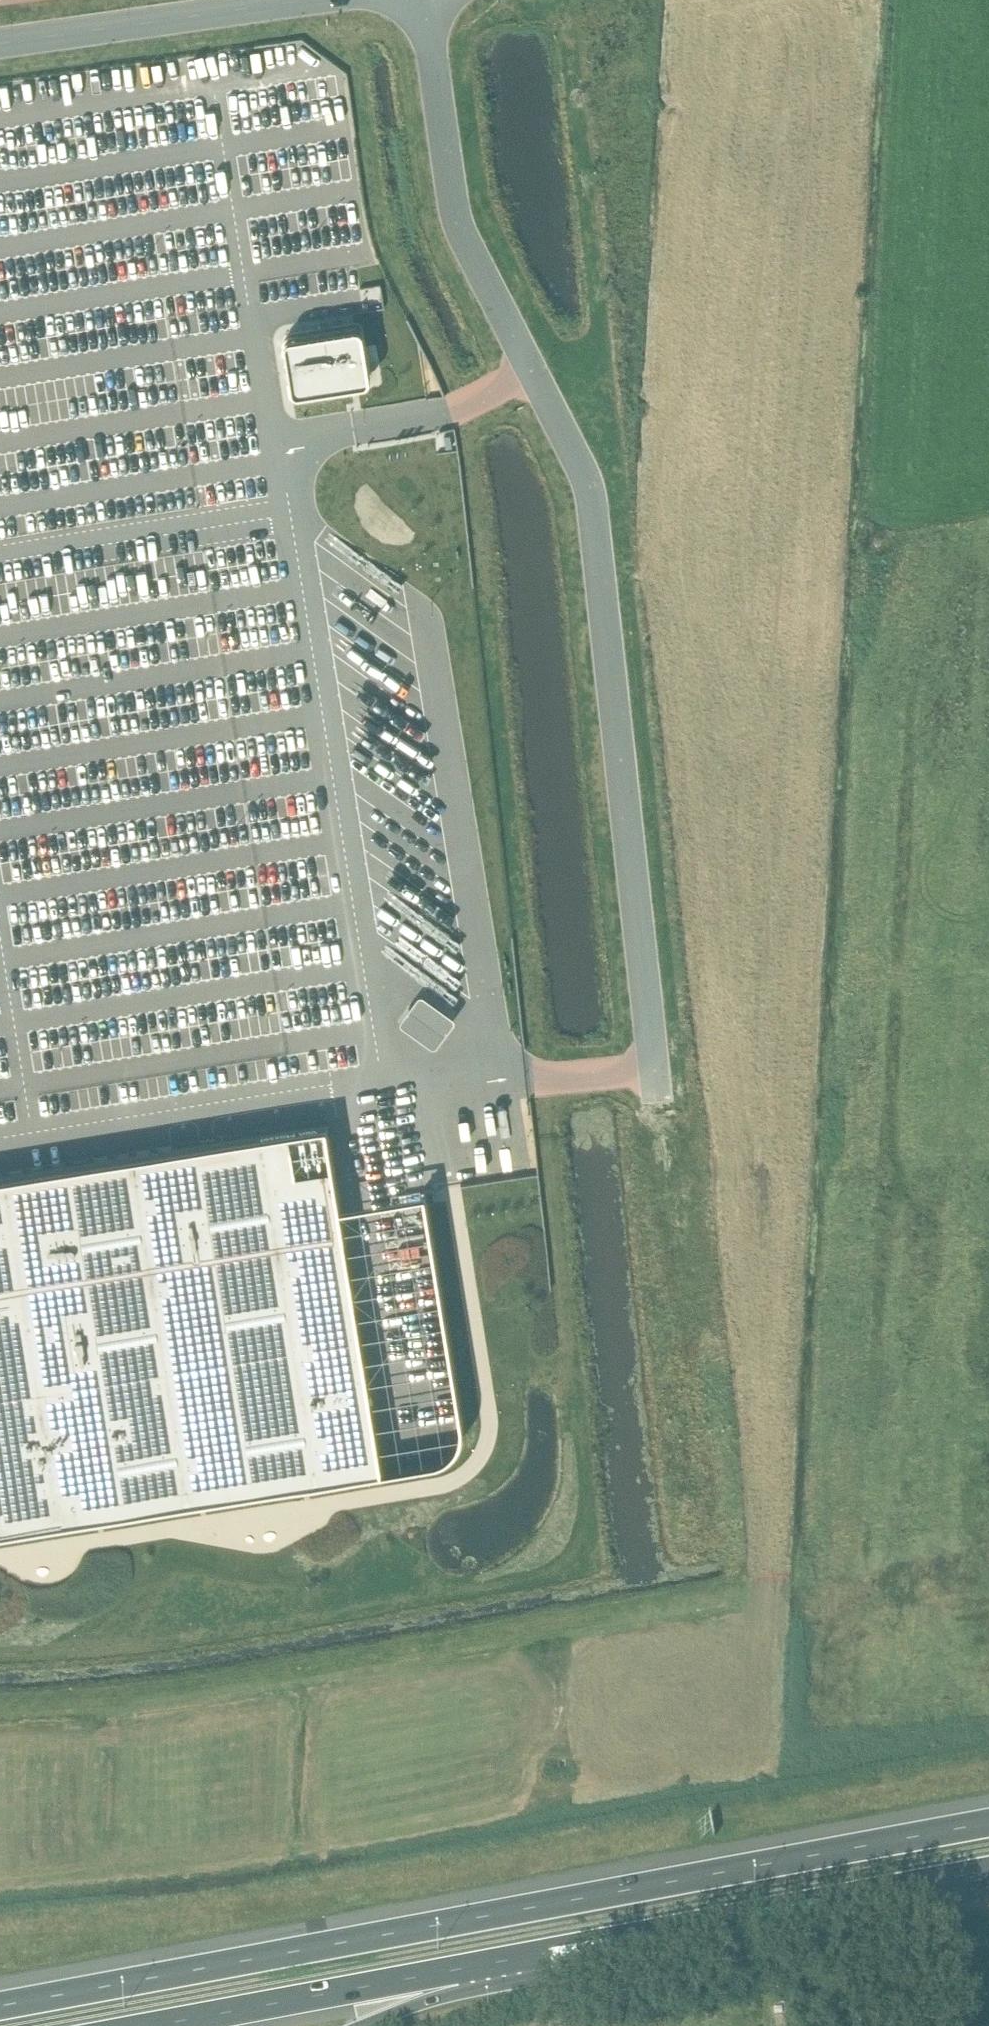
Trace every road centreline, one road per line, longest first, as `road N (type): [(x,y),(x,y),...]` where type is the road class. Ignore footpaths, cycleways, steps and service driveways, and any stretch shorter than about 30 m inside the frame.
road 1 (unclassified): [(424,0),(459,228),(590,484),(658,1098)]
road 2 (motorway): [(988,1822),(0,2006)]
road 3 (secondary): [(988,1590),(323,1716),(121,1747),(0,1752)]
road 4 (secondary): [(0,1786),(361,1740),(988,1621)]
road 5 (motorway): [(457,1968),(988,1869)]
road 6 (motorway): [(143,2025),(457,1968)]
road 7 (unclassified): [(0,45),(315,0)]

